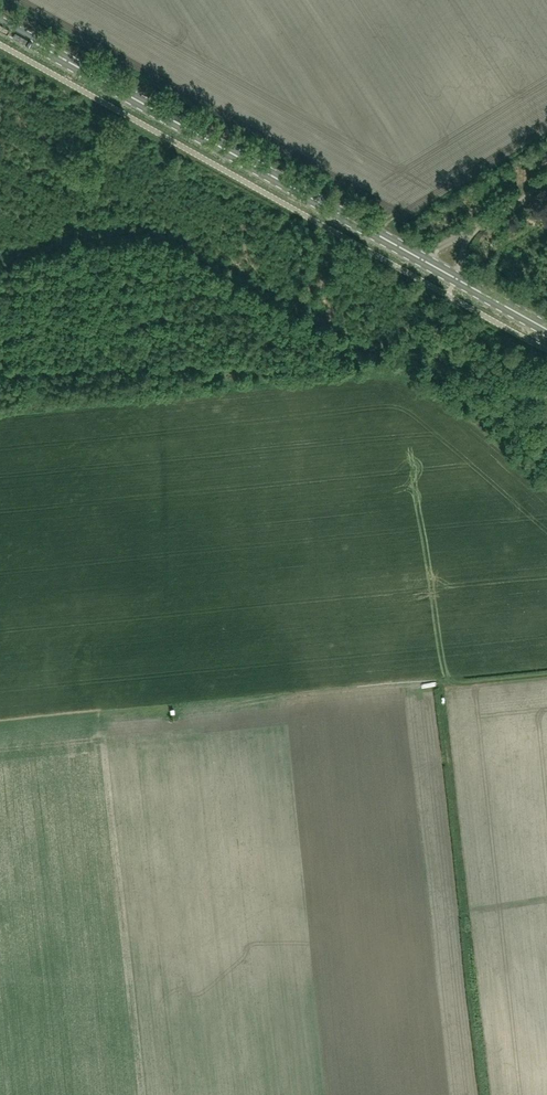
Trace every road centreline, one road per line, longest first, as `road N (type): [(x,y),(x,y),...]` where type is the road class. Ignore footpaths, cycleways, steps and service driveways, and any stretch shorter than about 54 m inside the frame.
road 1 (primary): [(546,329),(0,19)]

